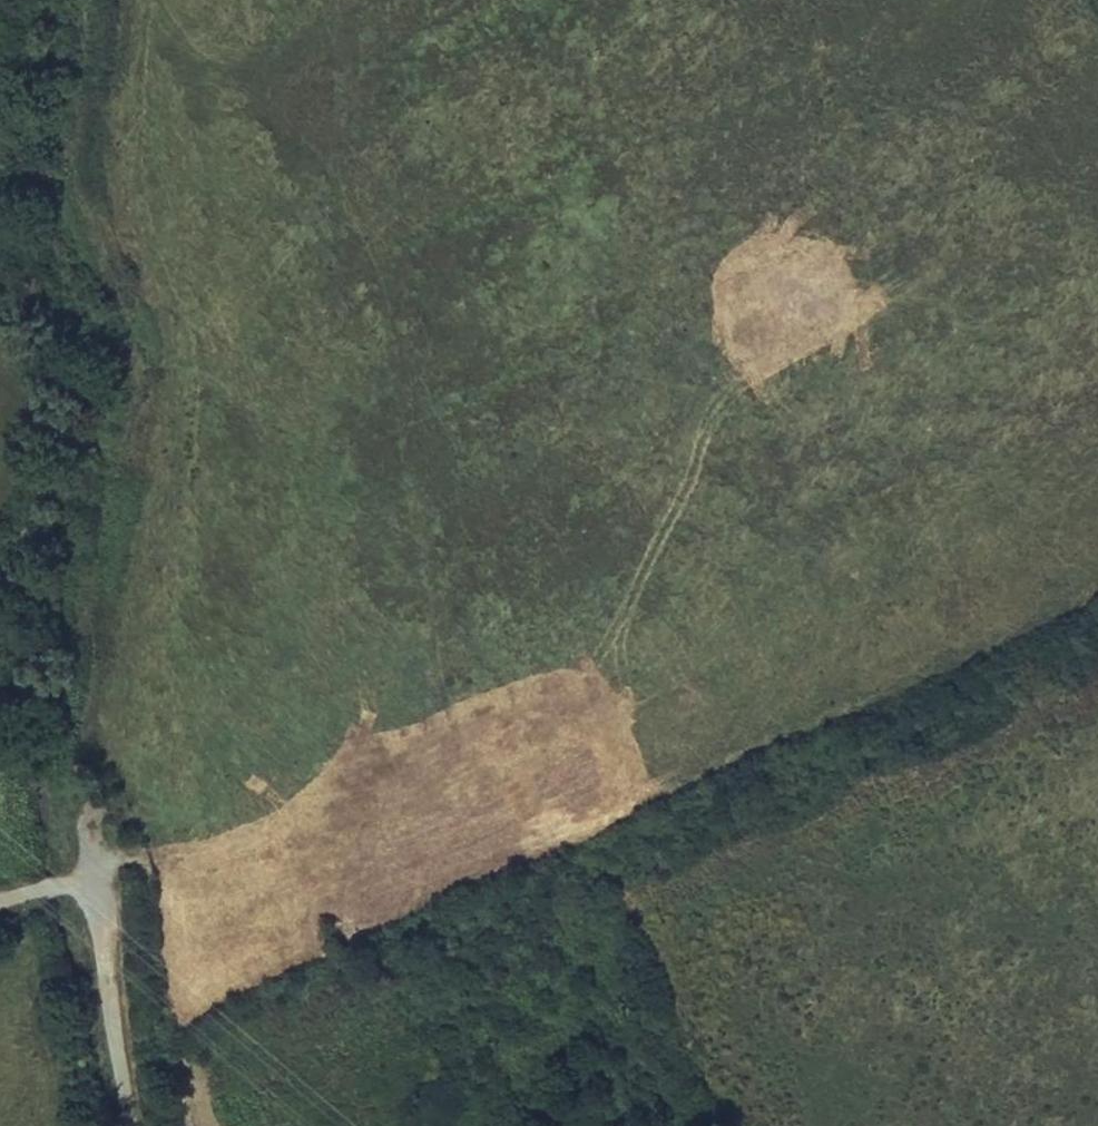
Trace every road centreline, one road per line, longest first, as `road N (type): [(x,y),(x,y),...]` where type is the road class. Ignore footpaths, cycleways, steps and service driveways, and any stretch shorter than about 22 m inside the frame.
road 1 (track): [(144,1125),(95,862)]

